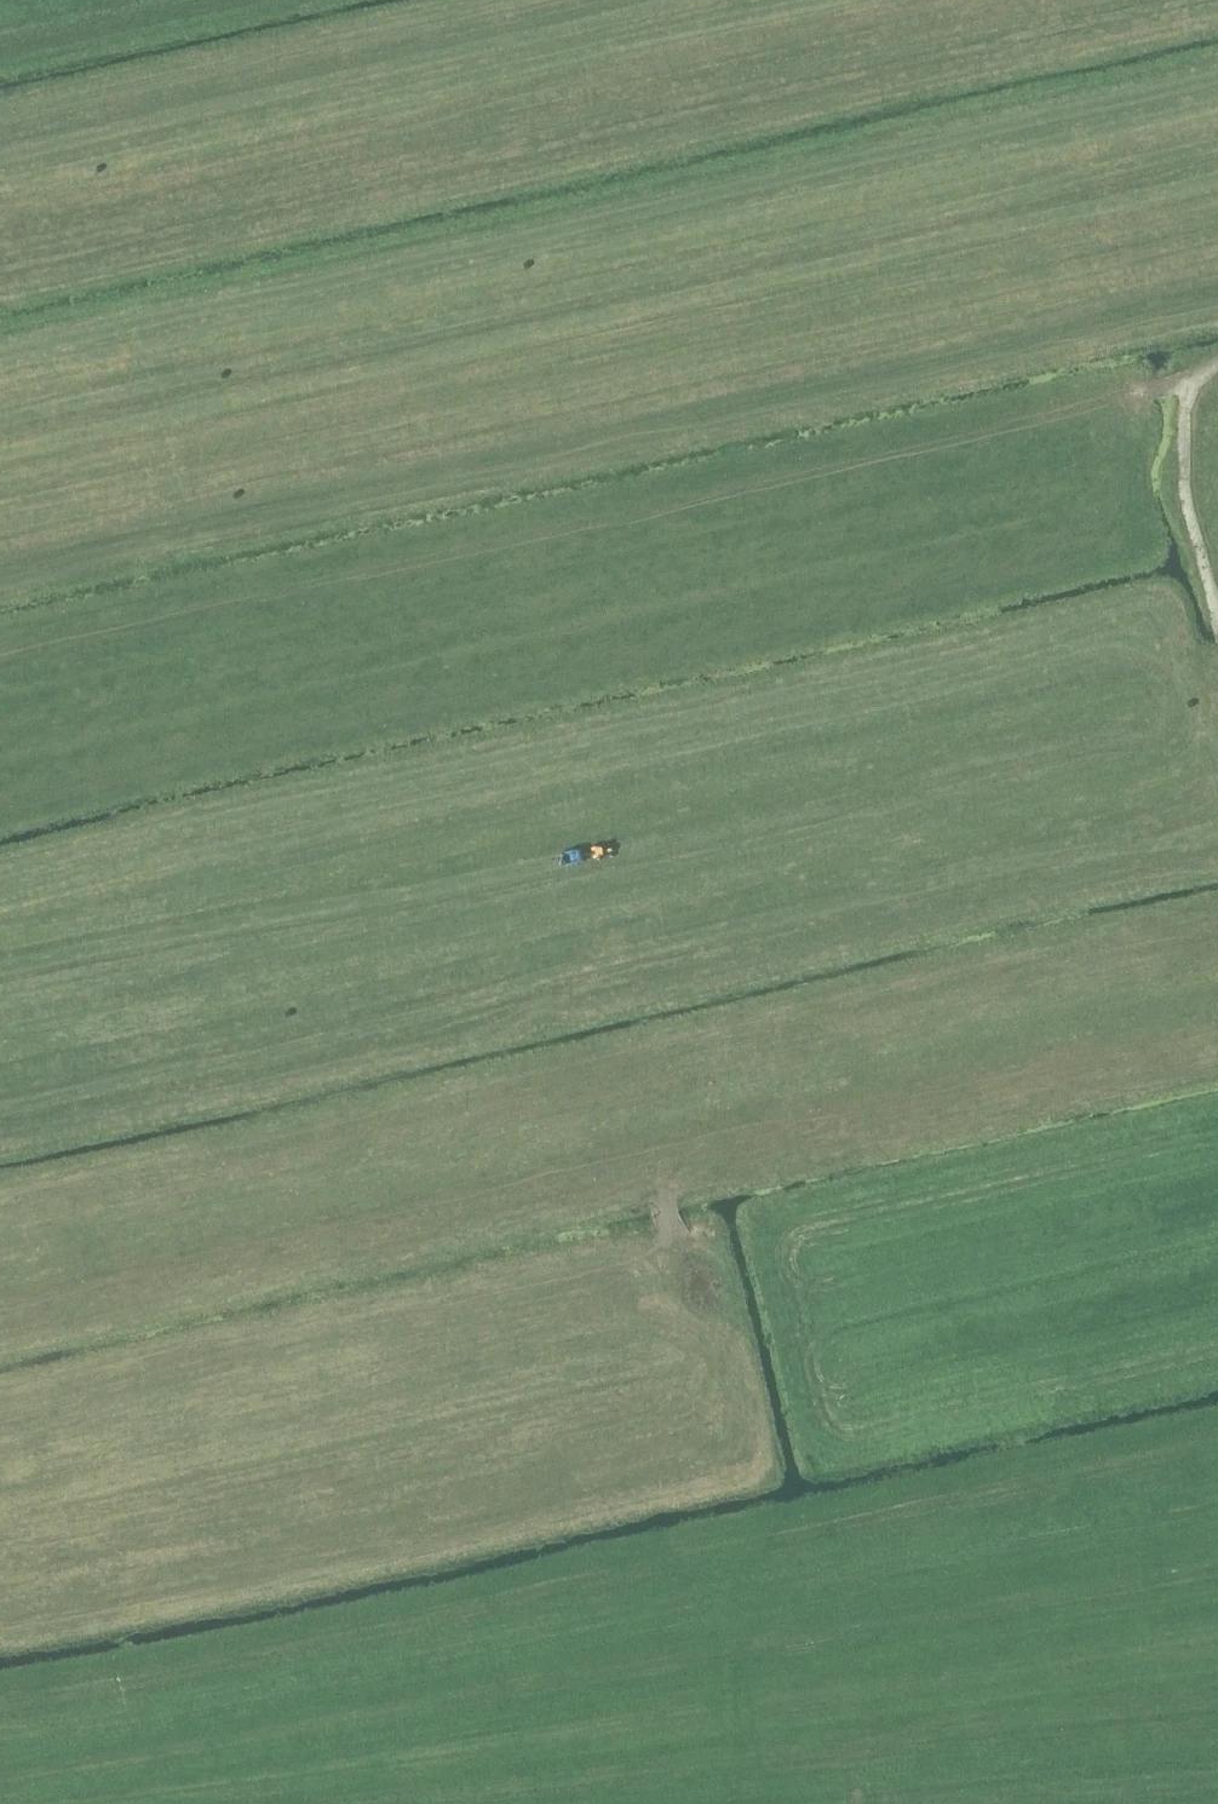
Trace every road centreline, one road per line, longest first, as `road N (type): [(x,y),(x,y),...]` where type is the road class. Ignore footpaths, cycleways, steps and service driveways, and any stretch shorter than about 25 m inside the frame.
road 1 (track): [(1188,383),(1188,507),(1217,599)]

